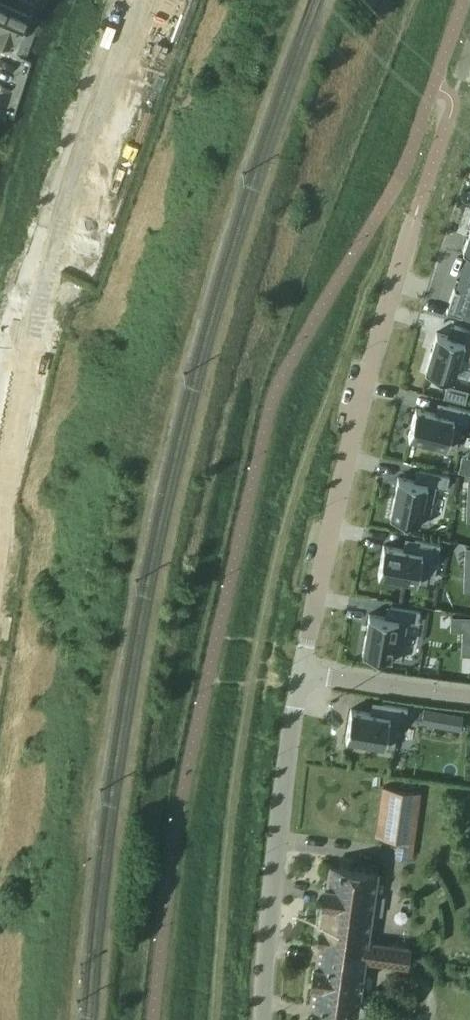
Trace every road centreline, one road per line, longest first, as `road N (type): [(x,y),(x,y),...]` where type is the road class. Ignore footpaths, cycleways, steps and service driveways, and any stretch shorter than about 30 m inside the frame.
road 1 (residential): [(300,675),(348,446),(415,217)]
road 2 (residential): [(126,0),(30,287),(0,422)]
road 3 (residential): [(262,1019),(300,675)]
road 4 (residential): [(300,675),(469,700)]

